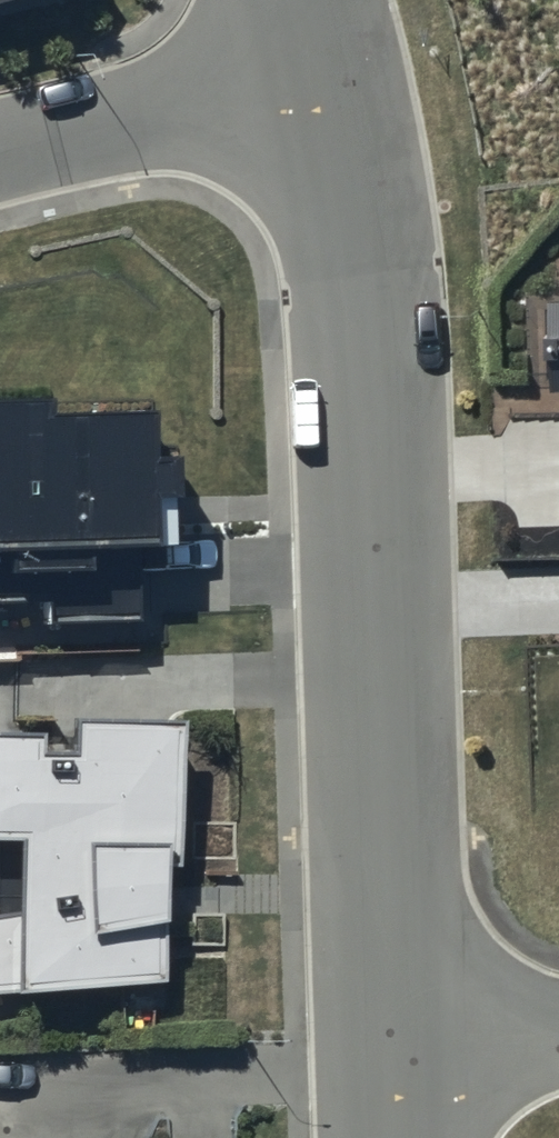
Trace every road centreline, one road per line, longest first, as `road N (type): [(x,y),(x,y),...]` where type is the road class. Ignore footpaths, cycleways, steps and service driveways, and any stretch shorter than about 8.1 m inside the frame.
road 1 (residential): [(337,88),(411,1040)]
road 2 (residential): [(0,141),(233,84),(337,88)]
road 3 (residential): [(558,1037),(411,1040)]

